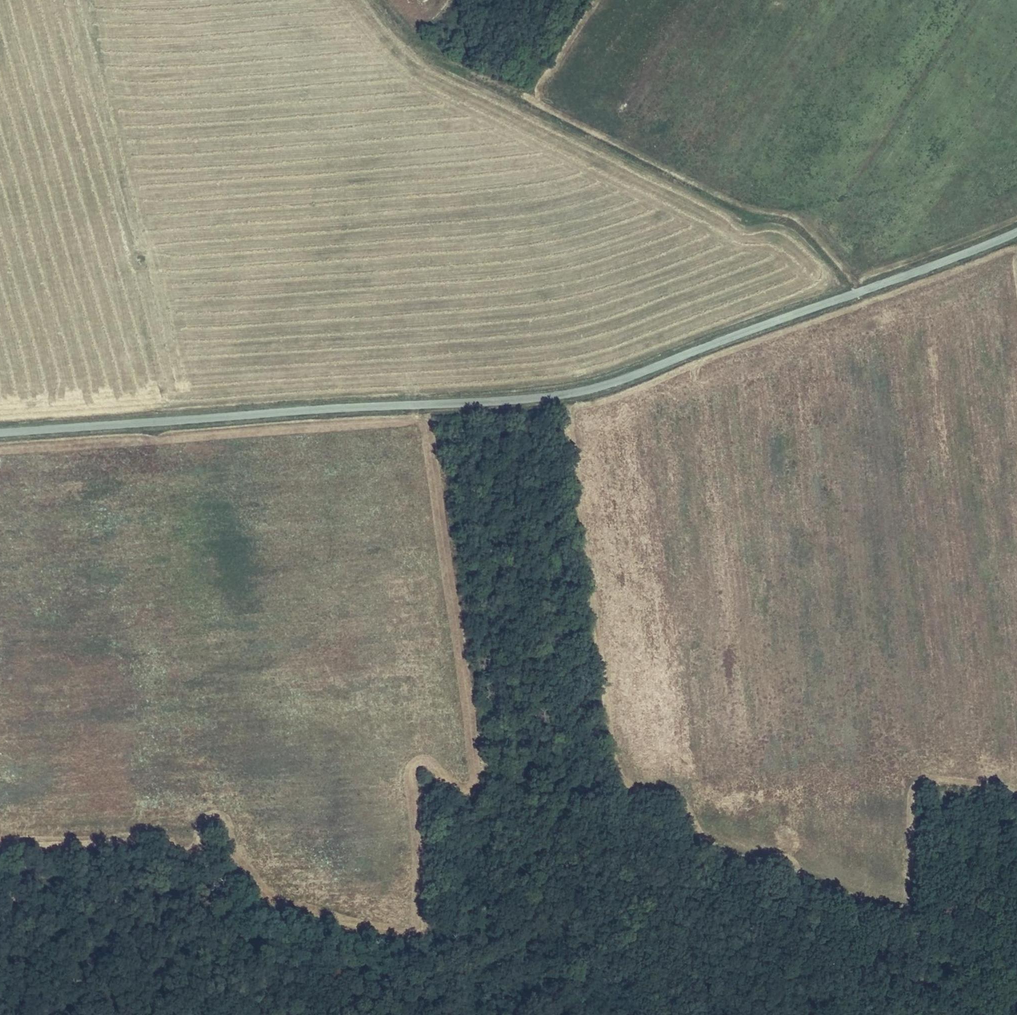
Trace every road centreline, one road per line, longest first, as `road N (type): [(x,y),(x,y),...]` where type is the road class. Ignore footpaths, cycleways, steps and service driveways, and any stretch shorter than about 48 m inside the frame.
road 1 (unclassified): [(0,433),(564,394),(1016,231)]

